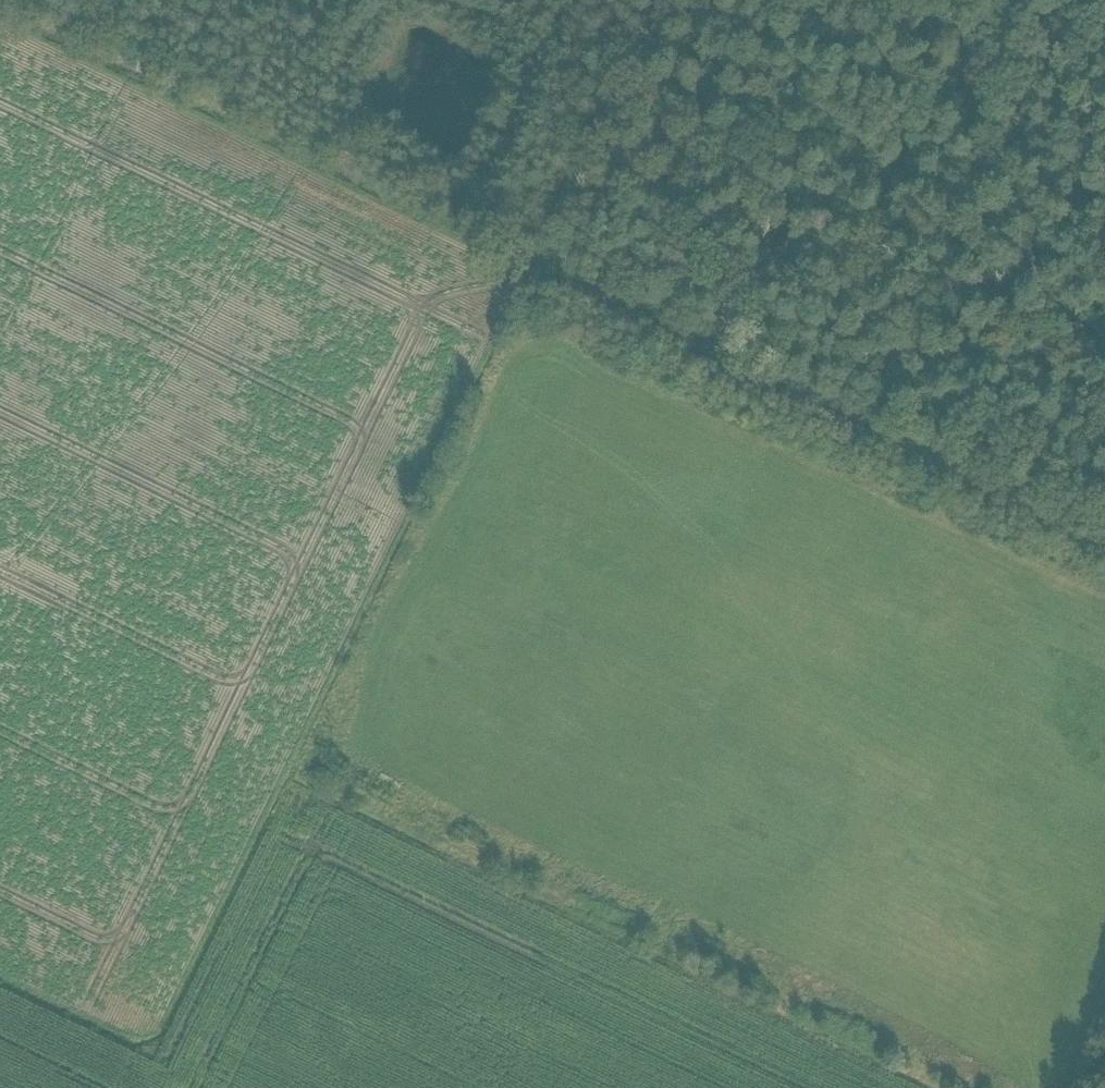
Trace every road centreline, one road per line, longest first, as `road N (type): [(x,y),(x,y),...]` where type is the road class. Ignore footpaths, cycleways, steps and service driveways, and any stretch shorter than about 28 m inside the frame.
road 1 (track): [(1104,105),(954,410),(942,457),(1104,532)]
road 2 (track): [(521,279),(581,284),(942,457)]

